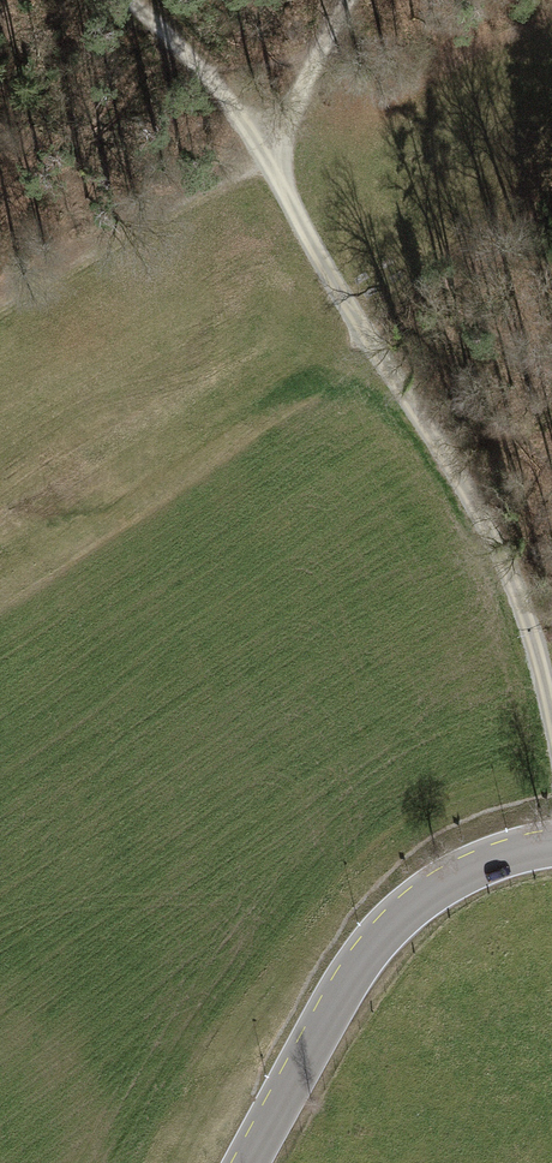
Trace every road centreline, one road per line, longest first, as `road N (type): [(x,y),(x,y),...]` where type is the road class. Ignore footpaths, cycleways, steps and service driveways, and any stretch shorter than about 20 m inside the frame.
road 1 (track): [(551,726),(521,587),(343,305),(260,152)]
road 2 (secondary): [(252,1162),(338,1006),(395,929),(466,876),(551,849)]
road 3 (track): [(260,152),(0,298)]
road 4 (track): [(260,152),(184,49),(112,0)]
road 5 (track): [(260,152),(346,0)]

